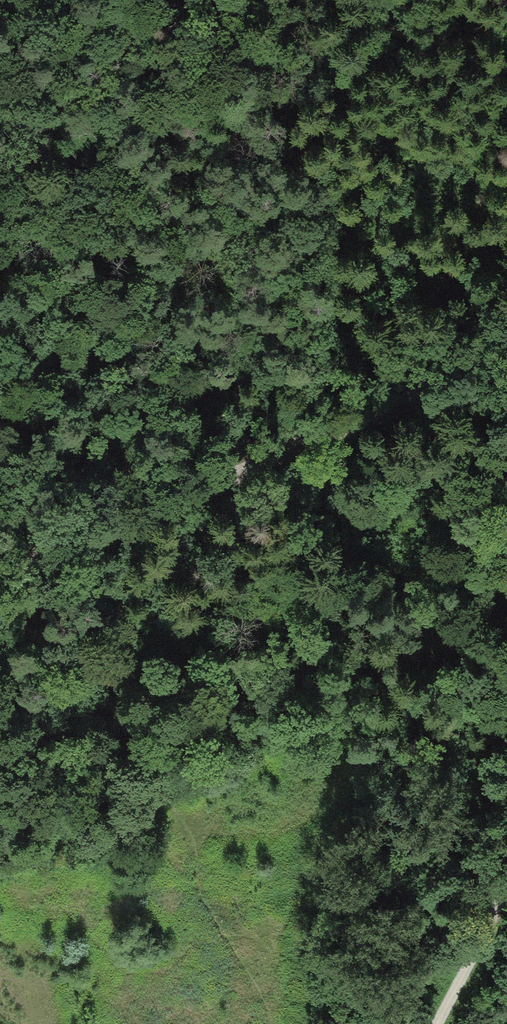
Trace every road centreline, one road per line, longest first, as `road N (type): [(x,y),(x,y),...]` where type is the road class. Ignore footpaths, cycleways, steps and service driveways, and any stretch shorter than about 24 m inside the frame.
road 1 (track): [(414,392),(0,569)]
road 2 (track): [(414,392),(209,0)]
road 3 (track): [(175,0),(142,42),(70,106),(0,124)]
road 4 (track): [(436,1023),(506,891)]

